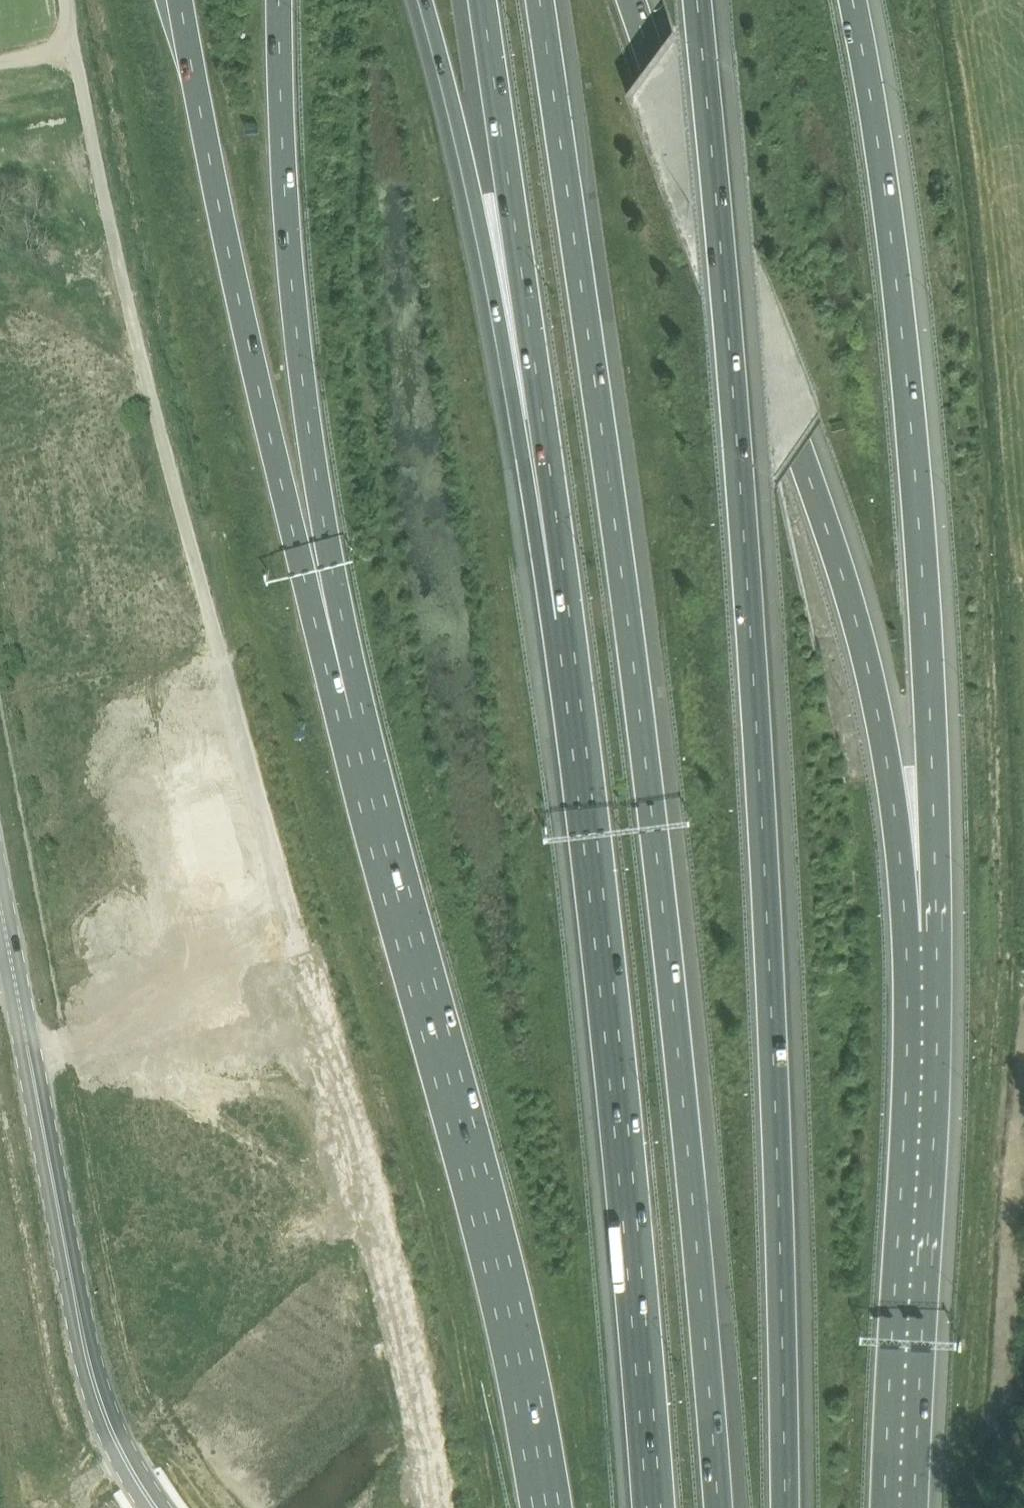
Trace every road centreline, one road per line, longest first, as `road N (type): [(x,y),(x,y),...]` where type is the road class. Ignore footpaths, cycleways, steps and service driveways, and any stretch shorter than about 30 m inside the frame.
road 1 (motorway): [(719,1507),(676,1007),(629,597),(544,0)]
road 2 (motorway): [(784,1507),(778,1019),(755,592),(700,0)]
road 3 (motorway): [(918,939),(886,735),(846,573),(629,0)]
road 4 (motorway): [(918,939),(929,773),(925,581),(897,267),(853,0)]
road 5 (motorway): [(564,635),(649,1507)]
road 6 (trunk): [(351,726),(503,1297),(541,1507)]
road 7 (motorway): [(184,0),(264,409),(351,726)]
road 8 (trunk): [(283,0),(294,307),(351,726)]
road 9 (motorway): [(423,0),(564,635)]
road 10 (motorway): [(477,0),(564,635)]
road 11 (unclassified): [(214,646),(119,290),(72,46)]
road 12 (tertiary): [(0,934),(78,1330),(119,1453),(150,1507)]
road 13 (motorway): [(900,1507),(918,939)]

